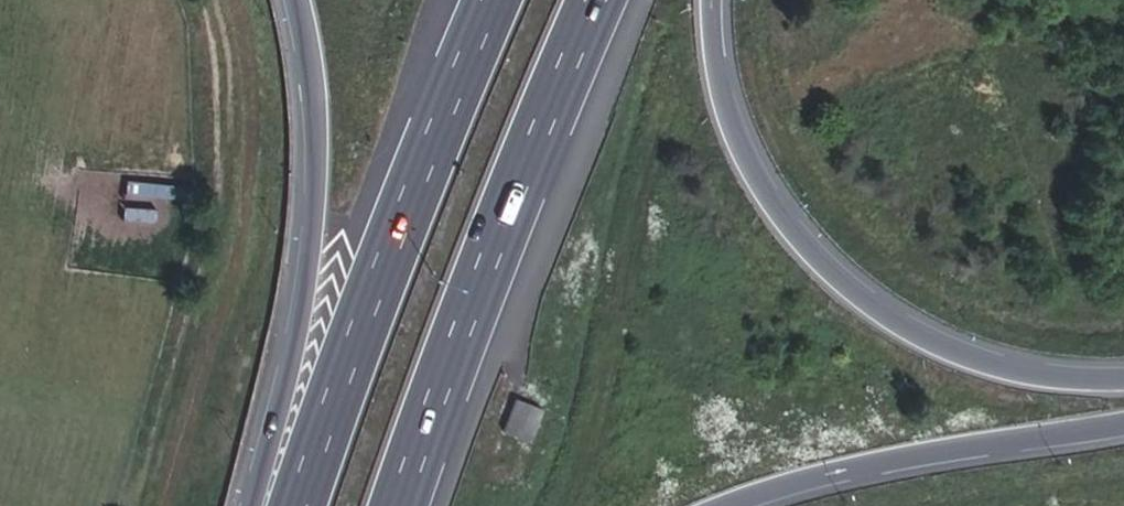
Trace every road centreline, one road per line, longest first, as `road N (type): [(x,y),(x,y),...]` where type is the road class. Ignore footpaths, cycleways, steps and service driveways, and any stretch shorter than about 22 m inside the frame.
road 1 (motorway): [(1123,377),(1085,381),(967,358),(903,326),(851,286),(774,206),(725,97),(712,0)]
road 2 (motorway): [(401,505),(514,201),(600,0)]
road 3 (motorway): [(493,0),(349,355),(299,505)]
road 4 (motorway): [(293,0),(312,161),(306,258),(251,505)]
road 5 (motorway): [(731,505),(830,473),(1123,423)]

